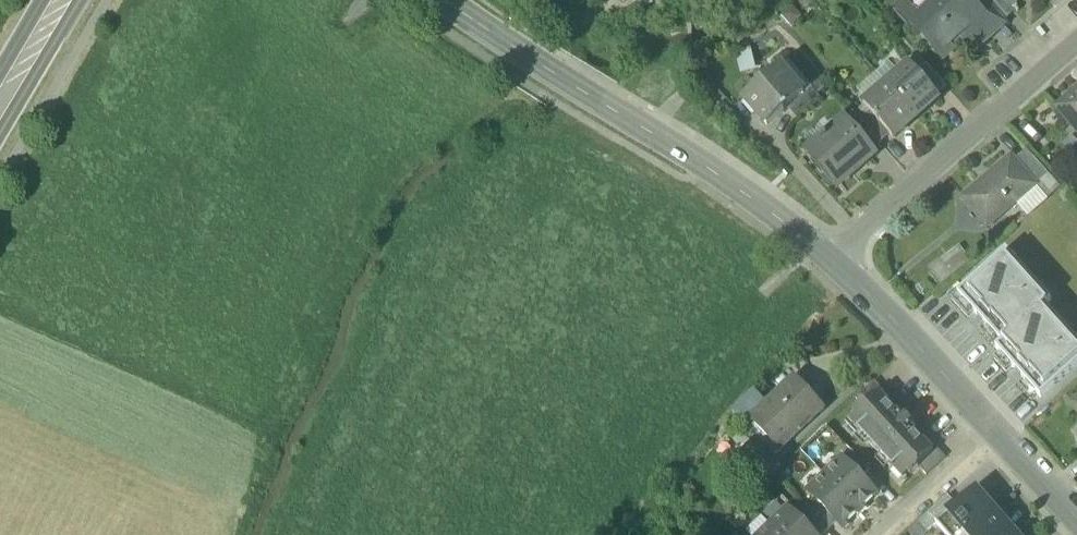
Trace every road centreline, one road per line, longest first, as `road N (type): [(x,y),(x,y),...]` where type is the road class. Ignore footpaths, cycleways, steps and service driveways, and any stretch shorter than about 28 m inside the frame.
road 1 (secondary): [(839,262),(475,24)]
road 2 (residential): [(839,262),(1076,47)]
road 3 (secondary): [(992,427),(839,262)]
road 4 (primary): [(0,137),(82,0)]
road 5 (residential): [(992,427),(876,534)]
road 6 (secondary): [(1076,518),(992,427)]

